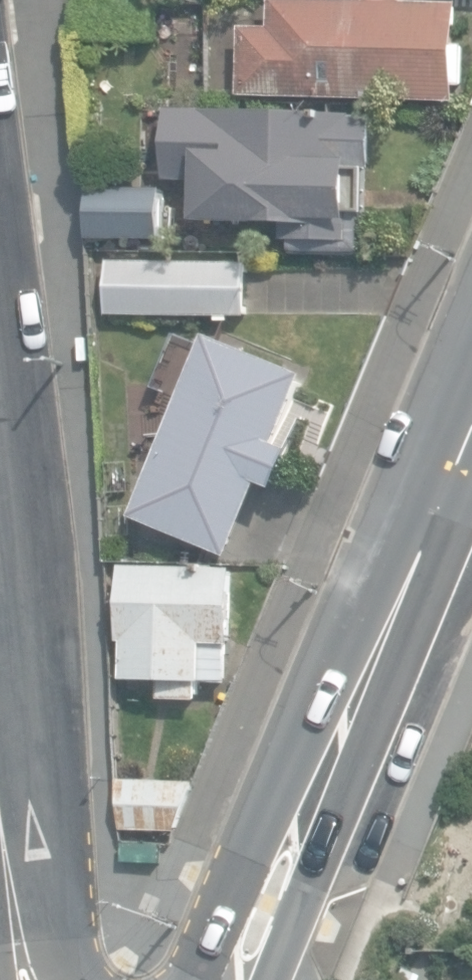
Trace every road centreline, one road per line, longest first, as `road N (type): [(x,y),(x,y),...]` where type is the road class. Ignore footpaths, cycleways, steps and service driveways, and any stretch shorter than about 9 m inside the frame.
road 1 (secondary): [(471,420),(234,979)]
road 2 (tertiary): [(29,979),(0,766)]

